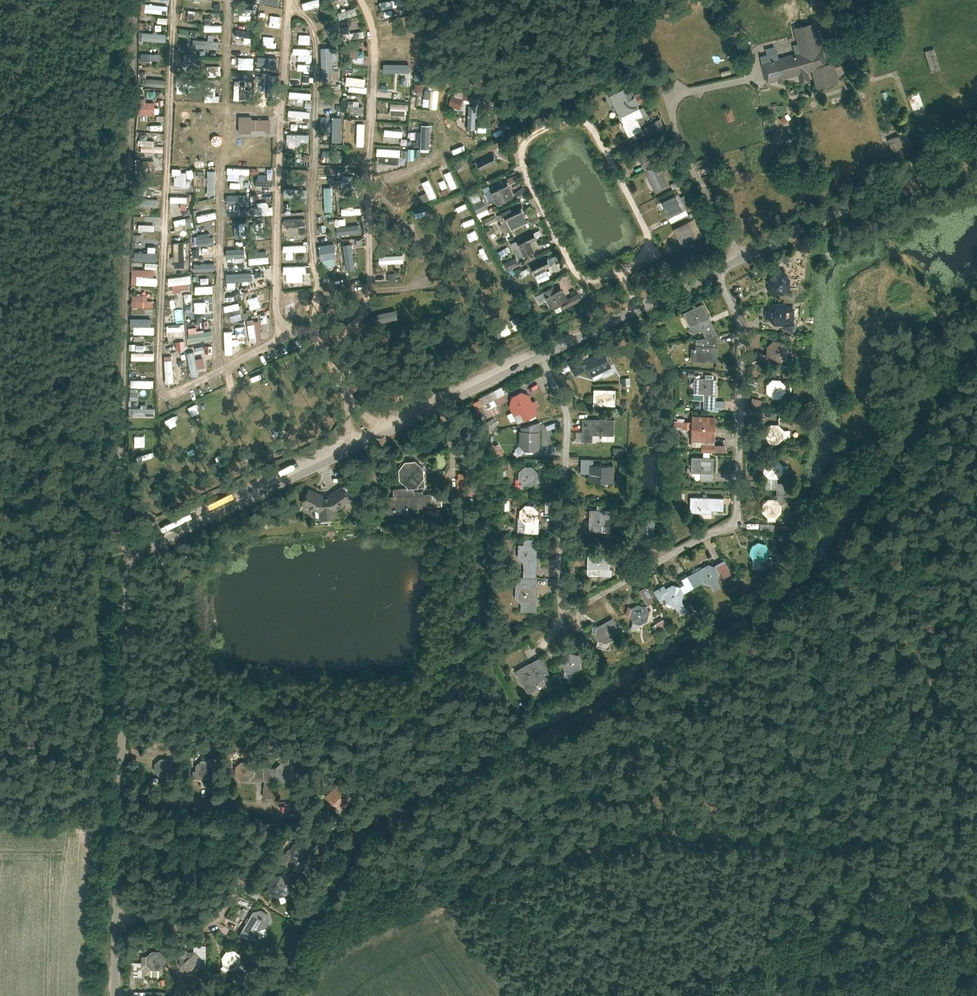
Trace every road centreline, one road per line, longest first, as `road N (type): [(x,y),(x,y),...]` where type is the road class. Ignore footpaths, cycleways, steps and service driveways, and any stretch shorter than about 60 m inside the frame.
road 1 (track): [(304,995),(320,964),(437,896),(664,820),(742,846),(784,827),(815,797),(862,785),(933,671),(976,631)]
road 2 (residential): [(542,356),(567,420),(561,596),(571,610),(736,523),(743,328),(717,272)]
road 3 (residential): [(542,356),(129,558),(120,801)]
road 4 (track): [(137,0),(119,522),(129,558)]
road 5 (residential): [(624,267),(657,249),(589,117),(568,118),(526,139),(526,170),(582,280),(618,271)]
road 6 (residential): [(117,918),(206,927),(241,893),(287,807),(120,801)]
road 7 (residential): [(976,146),(717,272)]

